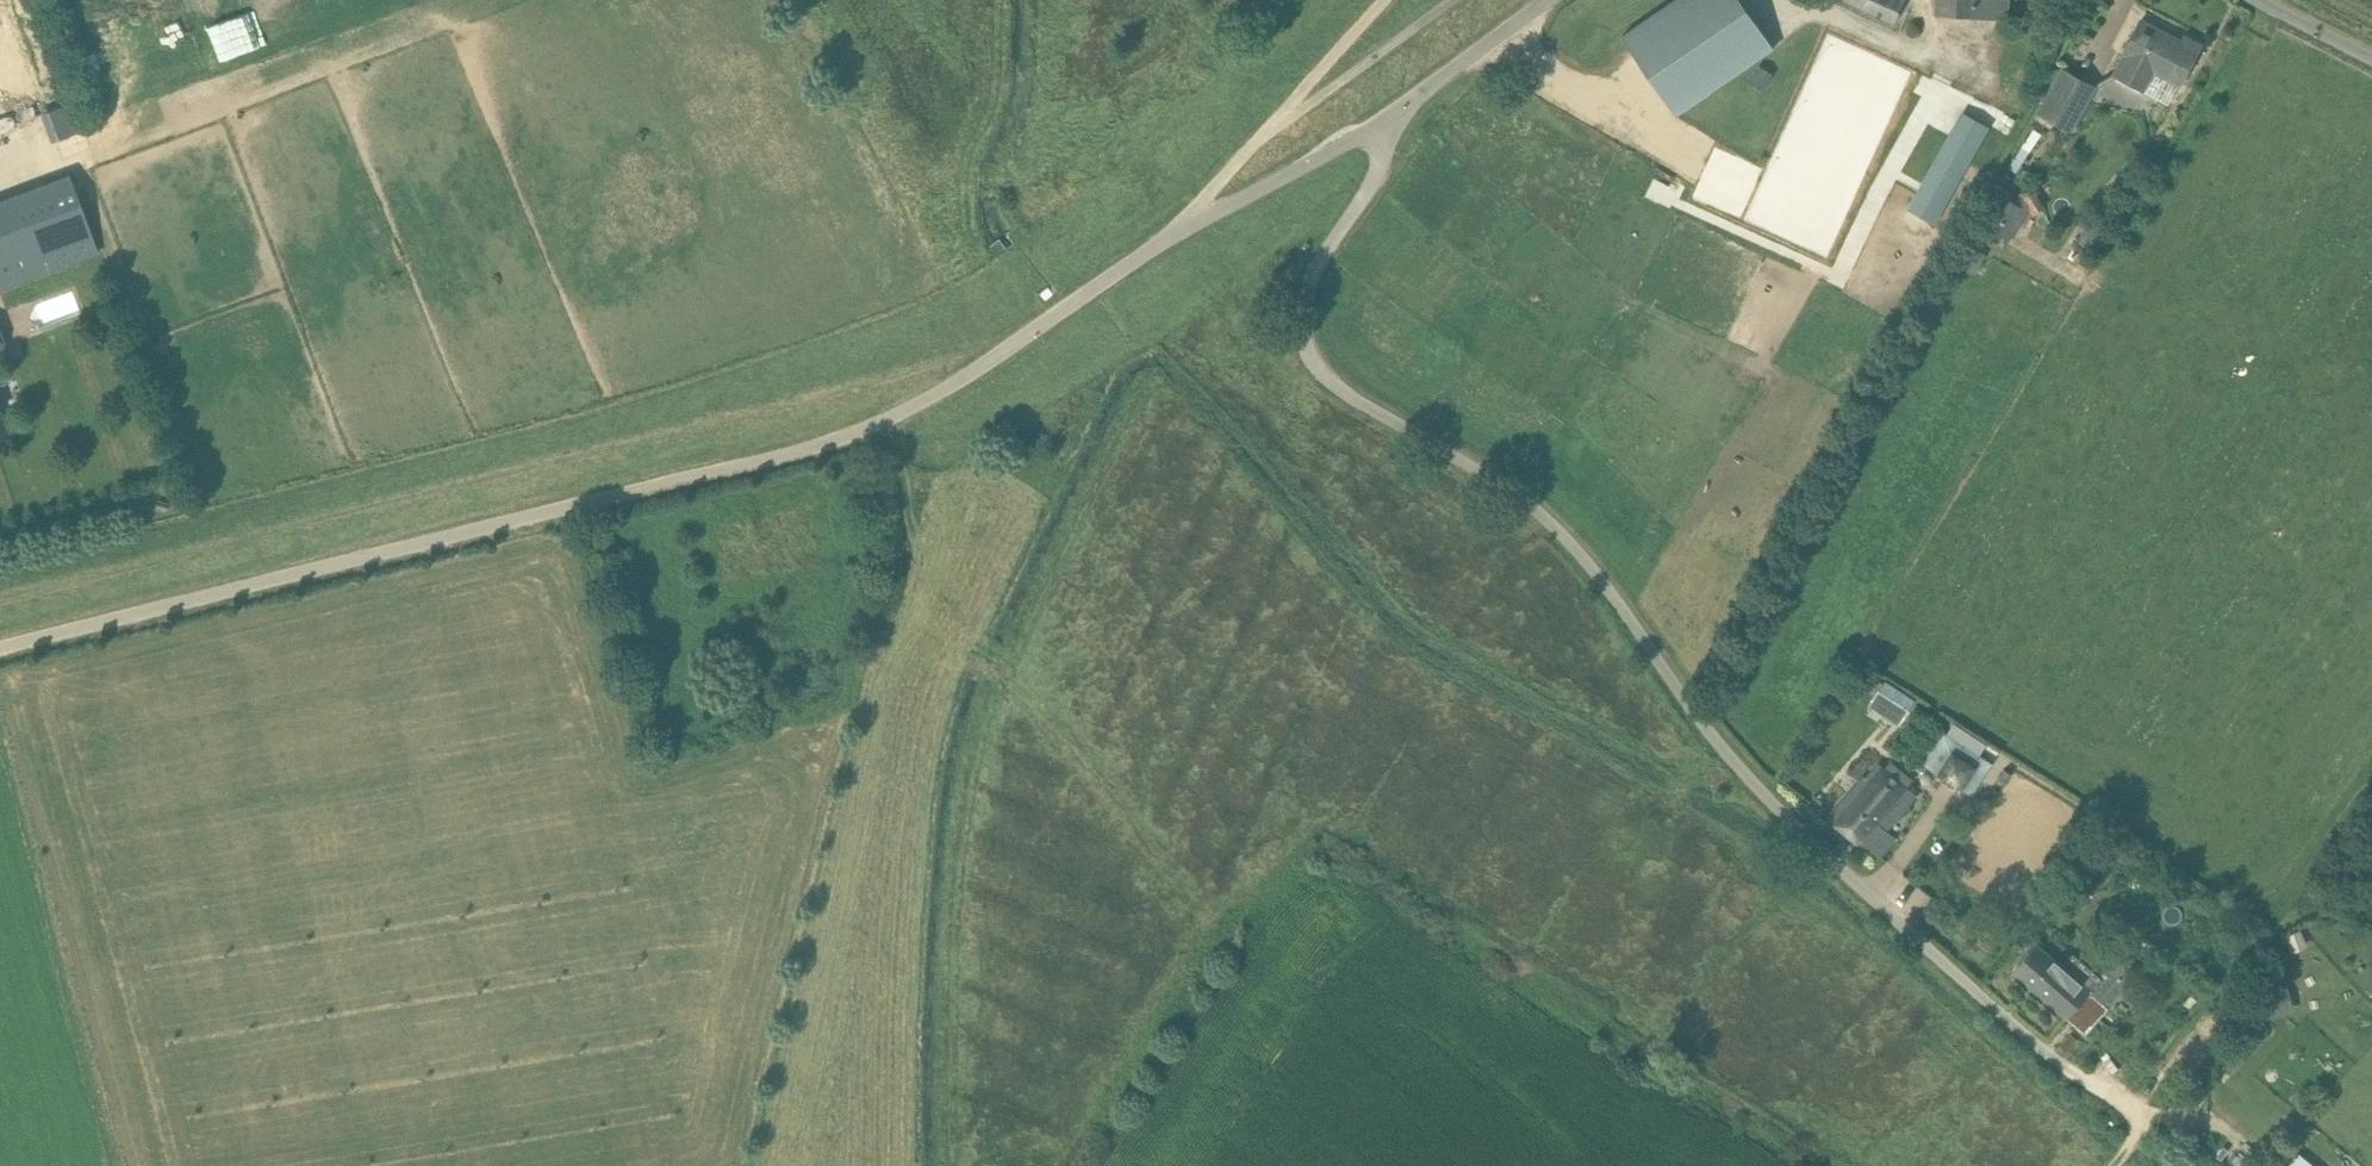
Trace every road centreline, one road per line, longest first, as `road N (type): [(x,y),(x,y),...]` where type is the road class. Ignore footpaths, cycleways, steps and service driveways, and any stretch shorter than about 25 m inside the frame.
road 1 (unclassified): [(2037,1028),(1781,809),(1701,722),(1605,579),(1548,523),(1323,377),(1305,339),(1314,284),(1376,184),(1398,108)]
road 2 (unclassified): [(0,652),(830,442),(959,380),(1184,230)]
road 3 (track): [(1012,344),(0,600)]
road 4 (unclassified): [(1184,230),(1398,108)]
road 5 (track): [(2102,1165),(2145,1113),(2037,1028)]
road 6 (unclassified): [(1551,0),(1398,108)]
road 7 (track): [(1279,126),(1386,0)]
road 8 (unclassified): [(1184,230),(1279,126)]
road 9 (unclassified): [(2371,56),(2264,0)]

